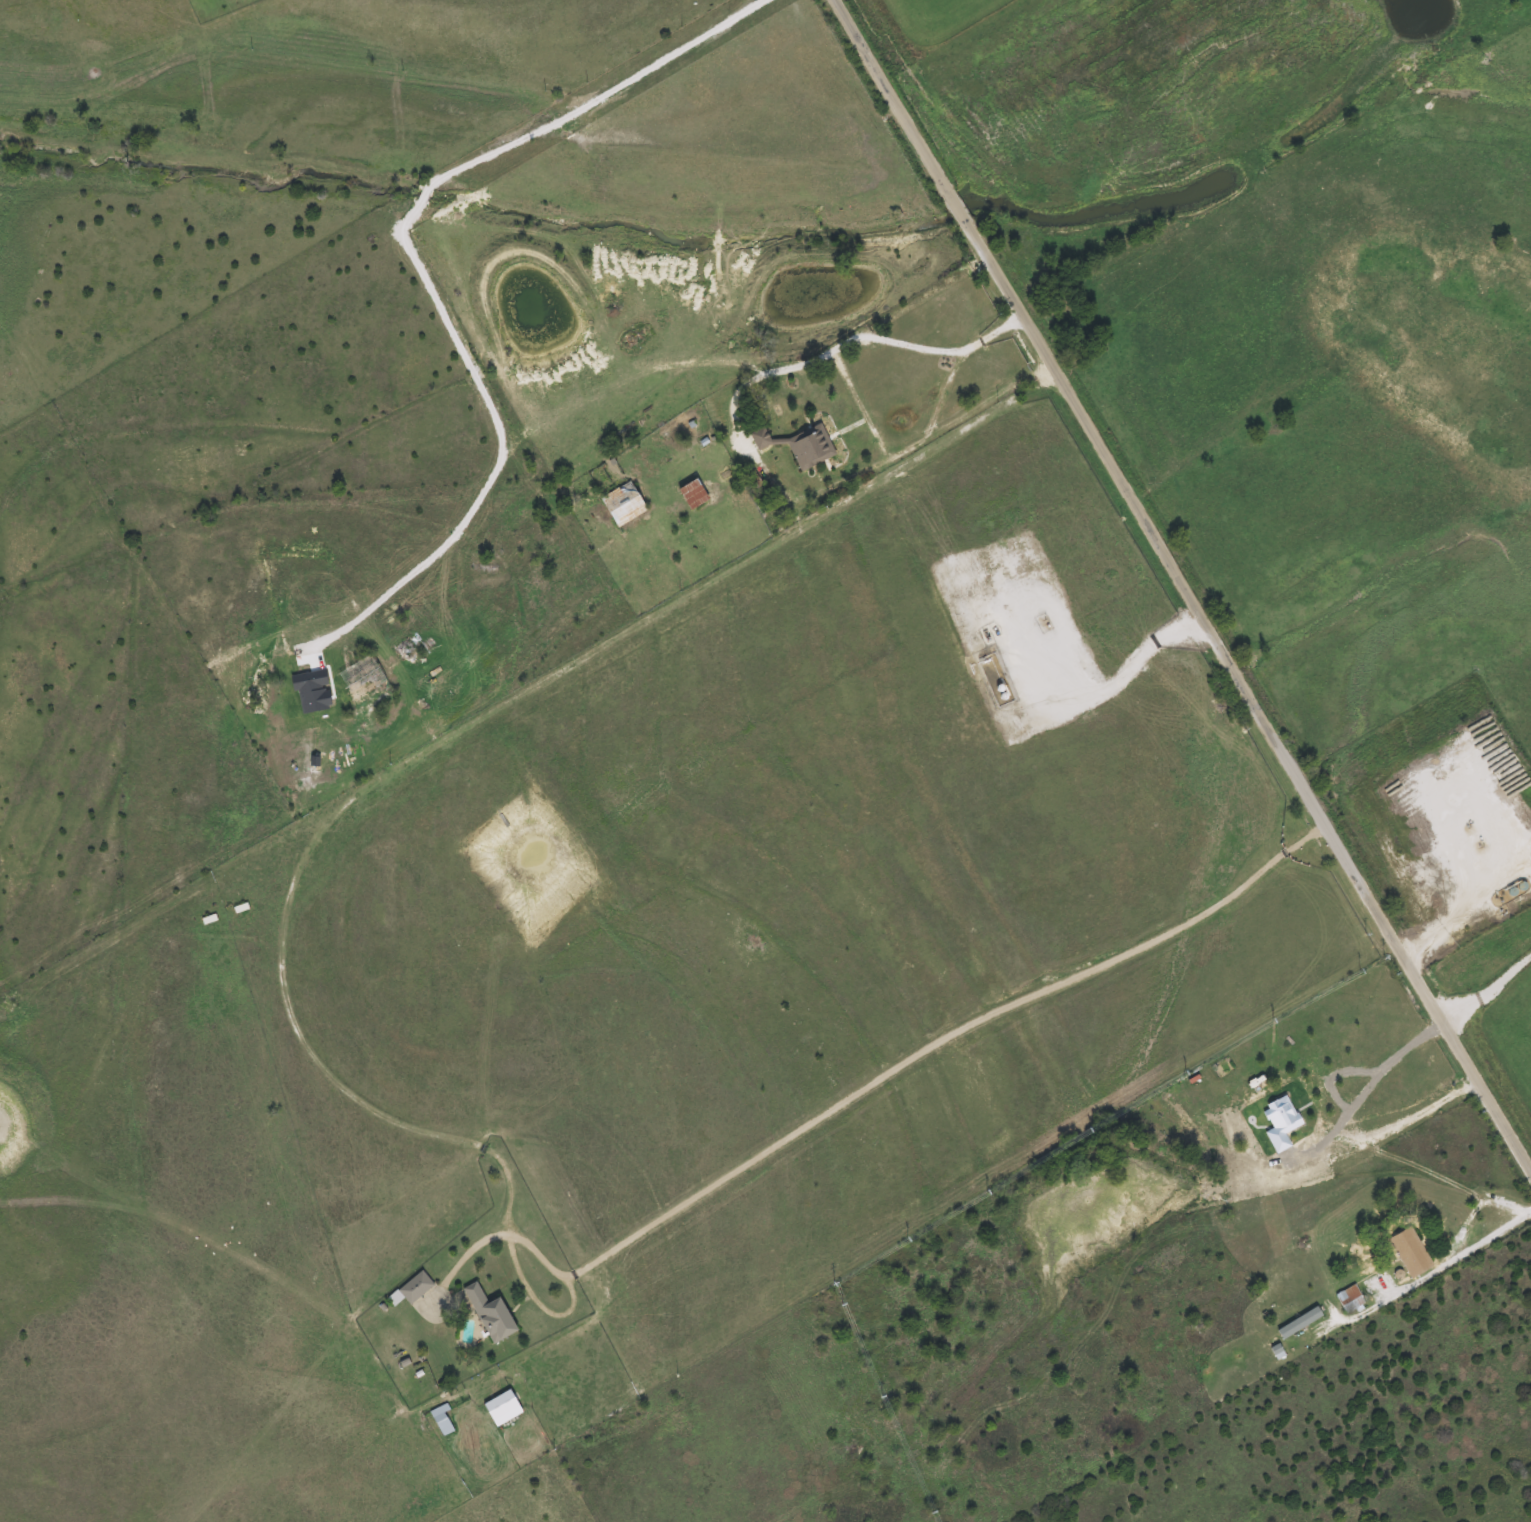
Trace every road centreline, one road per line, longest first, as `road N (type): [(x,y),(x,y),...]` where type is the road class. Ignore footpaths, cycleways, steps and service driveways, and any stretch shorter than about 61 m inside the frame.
road 1 (residential): [(1530,1164),(839,0)]

